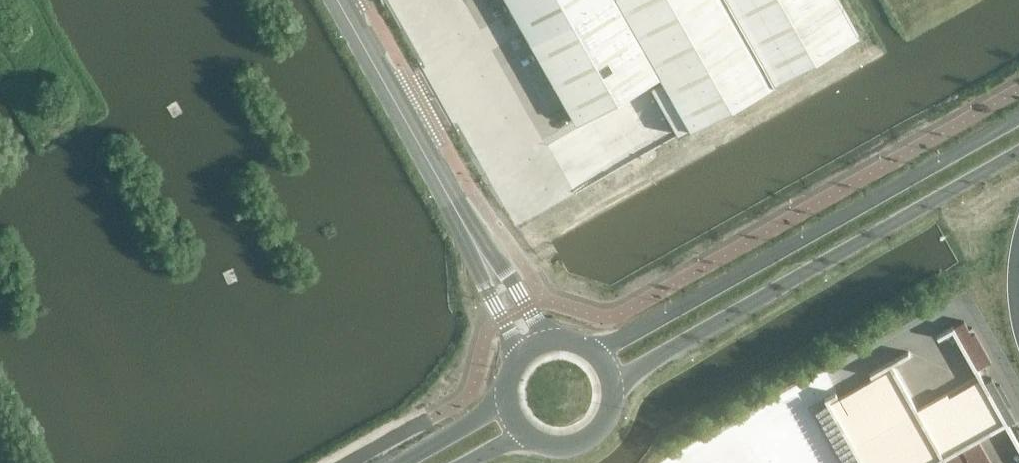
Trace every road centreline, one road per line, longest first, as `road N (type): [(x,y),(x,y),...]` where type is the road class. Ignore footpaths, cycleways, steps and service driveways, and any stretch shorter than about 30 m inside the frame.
road 1 (tertiary): [(1018,116),(592,351)]
road 2 (tertiary): [(611,385),(1018,151)]
road 3 (unclassified): [(478,247),(337,0)]
road 4 (tertiary): [(509,398),(399,462)]
road 5 (tertiary): [(528,432),(552,442),(579,439),(607,411),(611,385)]

